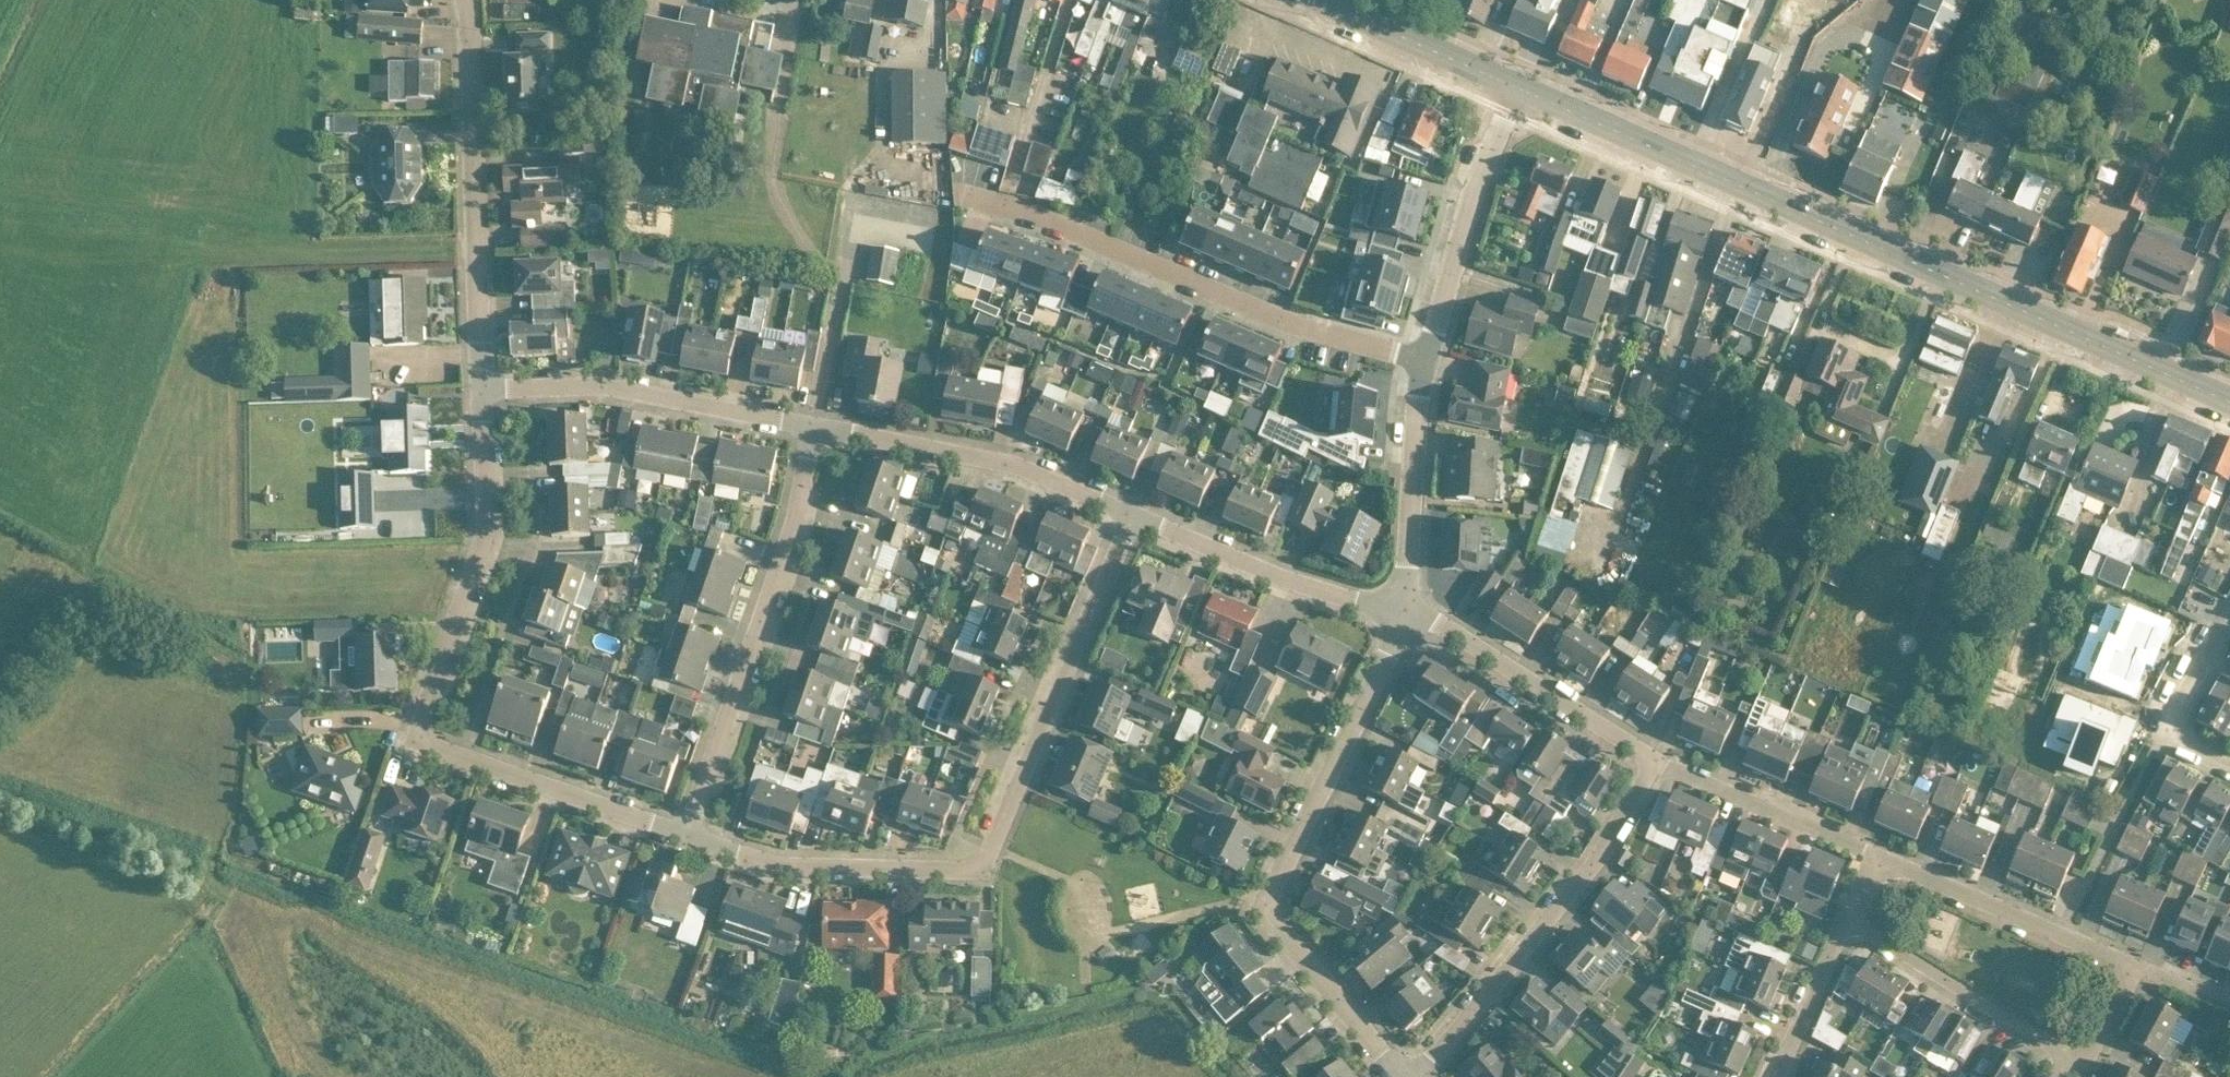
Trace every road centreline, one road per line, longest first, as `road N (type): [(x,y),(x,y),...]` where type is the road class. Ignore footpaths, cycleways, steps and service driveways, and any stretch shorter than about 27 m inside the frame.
road 1 (secondary): [(2229,402),(1519,89)]
road 2 (residential): [(1133,516),(979,862),(956,870),(776,866),(688,835)]
road 3 (residential): [(688,835),(430,744),(421,730),(485,543),(481,389)]
road 4 (residential): [(1402,1076),(1273,920),(1270,895),(1389,657),(1400,610)]
road 5 (residential): [(968,196),(1284,323),(1424,361)]
road 6 (residential): [(688,835),(793,530),(812,426)]
road 7 (residential): [(1412,1076),(1598,859),(1652,761)]
road 8 (residential): [(481,389),(466,0)]
road 9 (residential): [(1133,516),(1010,462),(812,426)]
road 10 (residential): [(812,426),(600,386),(481,389)]
road 11 (residential): [(1652,761),(1437,623),(1400,610)]
road 12 (residential): [(1400,610),(1293,581),(1133,516)]
road 13 (residential): [(2135,966),(1876,856)]
road 14 (residential): [(1424,361),(1472,188),(1509,112)]
road 15 (residential): [(2069,1058),(1848,918)]
road 16 (residential): [(1400,610),(1424,361)]
road 17 (residential): [(1876,856),(1652,761)]
road 18 (secondary): [(1519,89),(1318,0)]
road 19 (residential): [(2229,614),(2168,731),(2229,765)]
road 20 (residential): [(1777,1076),(1848,918)]

